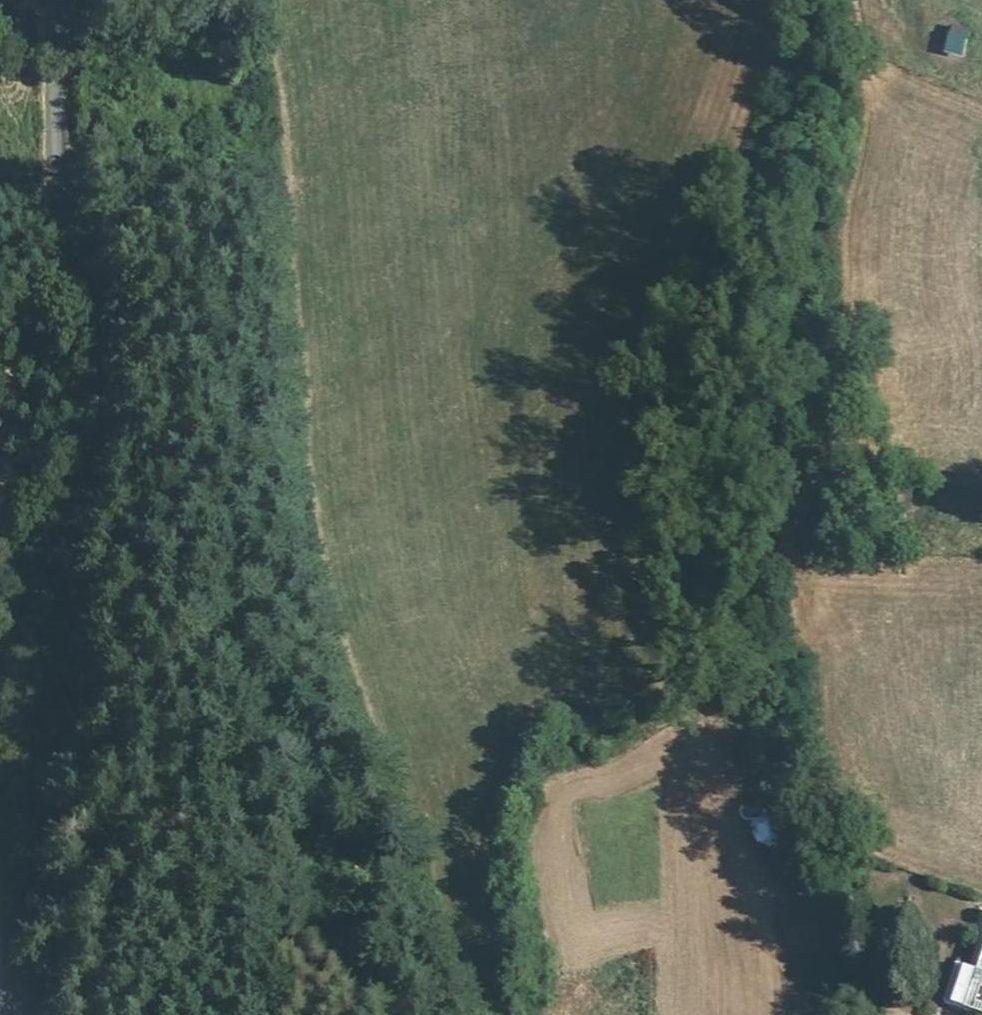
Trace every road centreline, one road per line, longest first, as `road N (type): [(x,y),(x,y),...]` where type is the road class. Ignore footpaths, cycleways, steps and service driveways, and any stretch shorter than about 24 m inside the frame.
road 1 (residential): [(0,643),(64,521),(92,433),(90,345),(60,224),(61,37),(69,0)]

